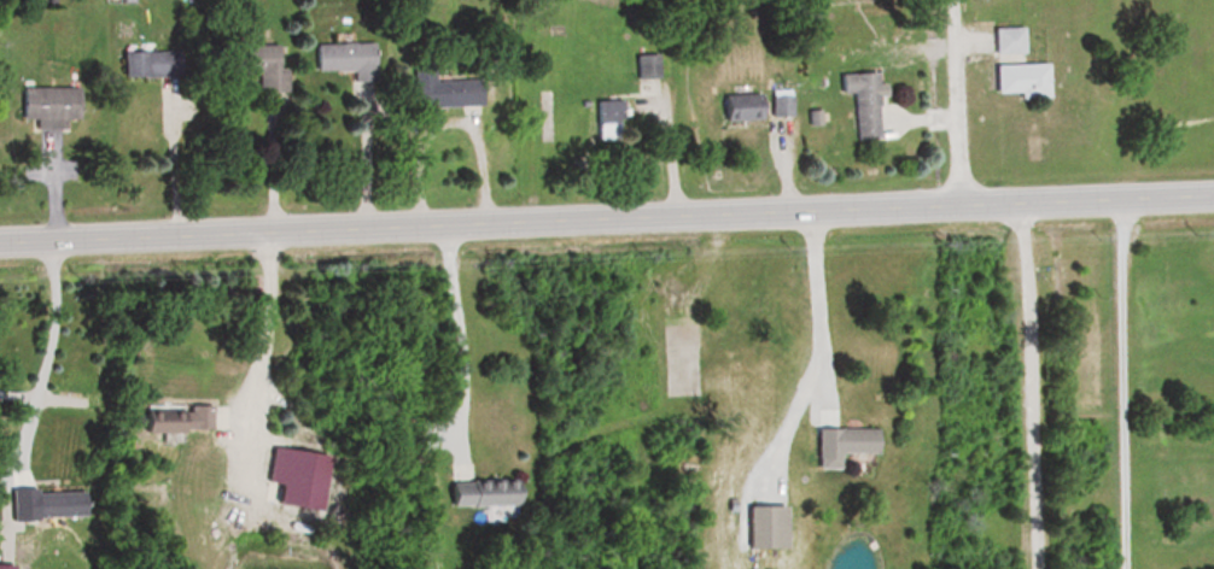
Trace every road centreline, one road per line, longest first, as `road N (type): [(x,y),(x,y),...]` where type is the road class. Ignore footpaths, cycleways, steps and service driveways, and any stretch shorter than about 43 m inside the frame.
road 1 (residential): [(0,241),(1213,193)]

